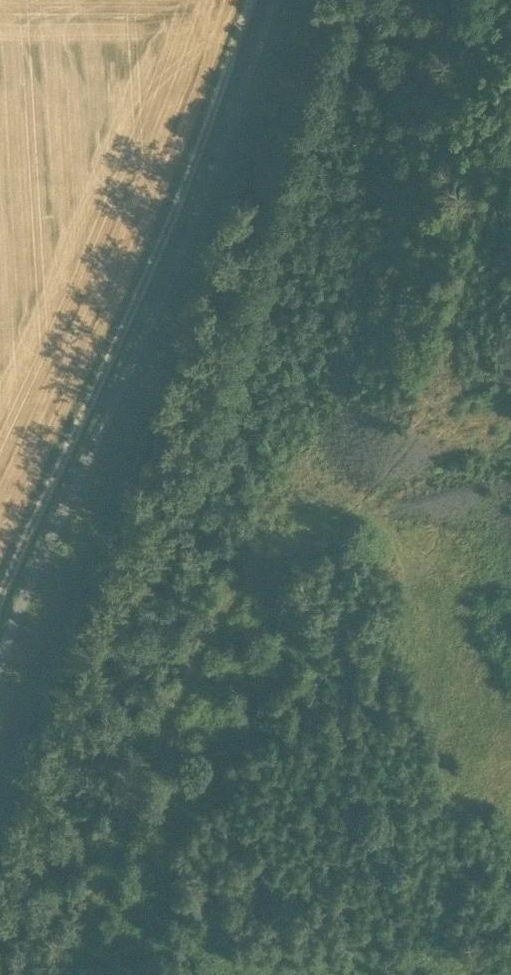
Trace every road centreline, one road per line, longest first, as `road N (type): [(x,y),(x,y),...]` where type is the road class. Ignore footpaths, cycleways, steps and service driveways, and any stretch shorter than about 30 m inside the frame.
road 1 (track): [(0,674),(184,241),(274,0)]
road 2 (track): [(0,601),(198,154),(253,0)]

